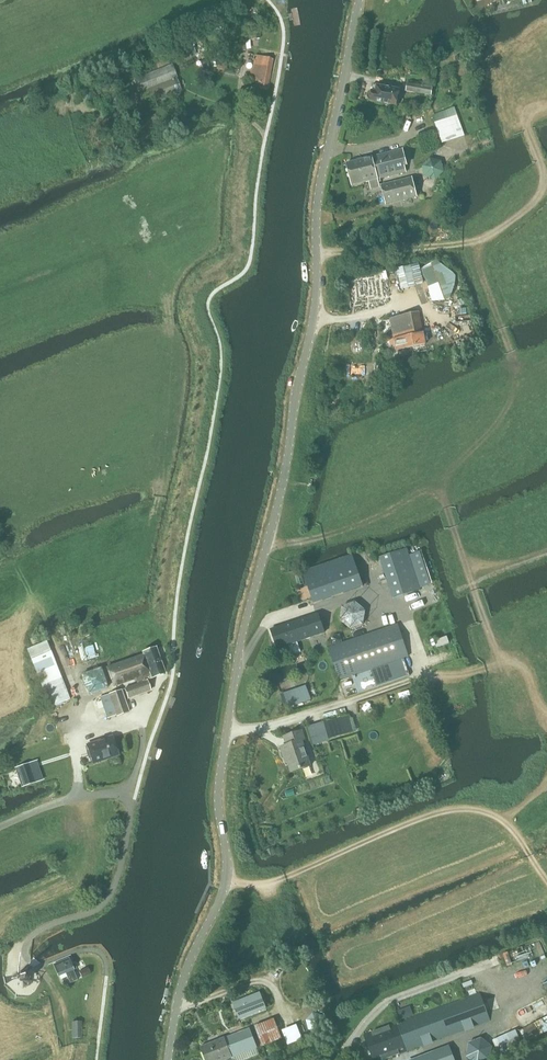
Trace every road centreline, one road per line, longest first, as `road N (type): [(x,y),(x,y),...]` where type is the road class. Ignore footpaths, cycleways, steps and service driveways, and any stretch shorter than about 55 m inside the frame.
road 1 (unclassified): [(170,1059),(183,988),(229,878),(221,778),(252,599),(285,481),(314,319),(320,187),(362,0)]
road 2 (track): [(239,663),(272,620),(366,592),(404,611),(423,674),(228,731)]
road 3 (track): [(227,888),(277,884),(436,814),(472,810),(520,834),(546,881)]
road 4 (unclassified): [(37,967),(26,951),(32,936),(108,901),(127,842),(128,802),(77,795),(0,825)]
road 5 (track): [(457,330),(410,302),(314,319)]

